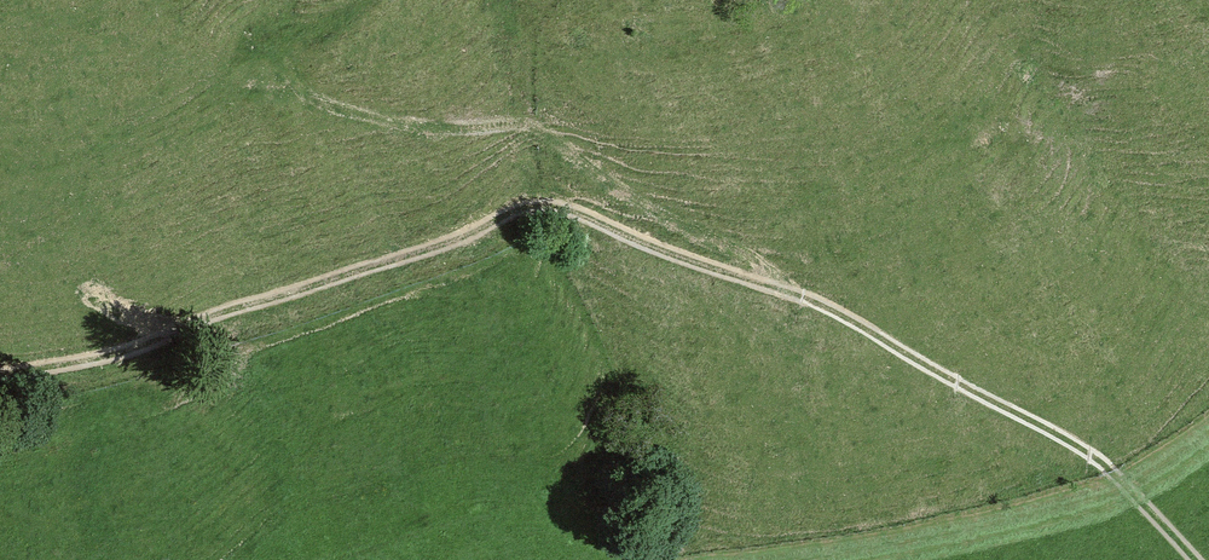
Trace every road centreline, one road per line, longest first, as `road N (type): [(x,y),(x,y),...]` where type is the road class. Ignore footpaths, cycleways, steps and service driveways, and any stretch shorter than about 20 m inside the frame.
road 1 (track): [(0,367),(167,340),(549,202),(804,297),(1083,449),(1146,501),(1198,559)]
road 2 (track): [(780,288),(739,250),(677,226),(536,128),(379,118),(287,74),(288,47),(365,0)]

